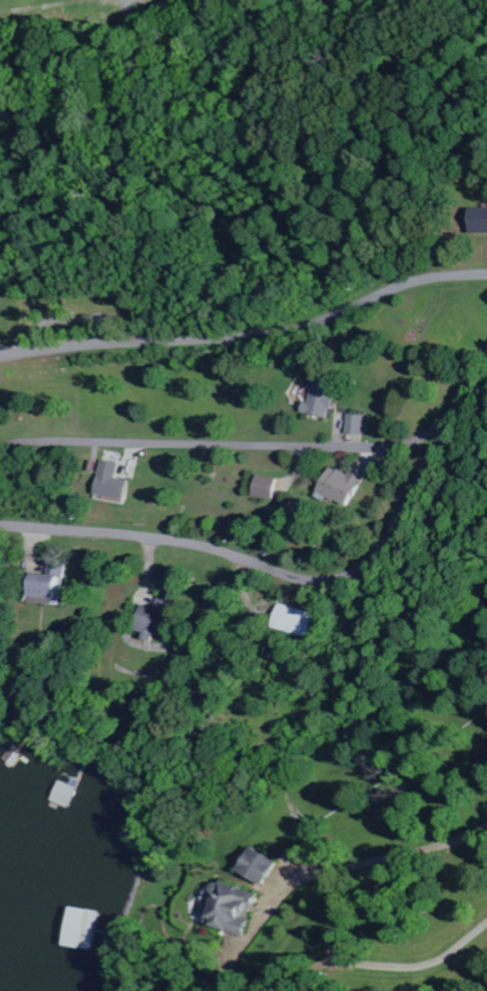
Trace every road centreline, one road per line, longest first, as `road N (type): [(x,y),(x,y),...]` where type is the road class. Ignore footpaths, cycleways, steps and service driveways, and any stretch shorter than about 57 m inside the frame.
road 1 (residential): [(0,525),(128,535),(290,577),(348,578),(386,553),(486,360)]
road 2 (residential): [(486,274),(412,284),(278,333),(0,356)]
road 3 (residential): [(456,420),(417,442),(353,447),(0,443)]

